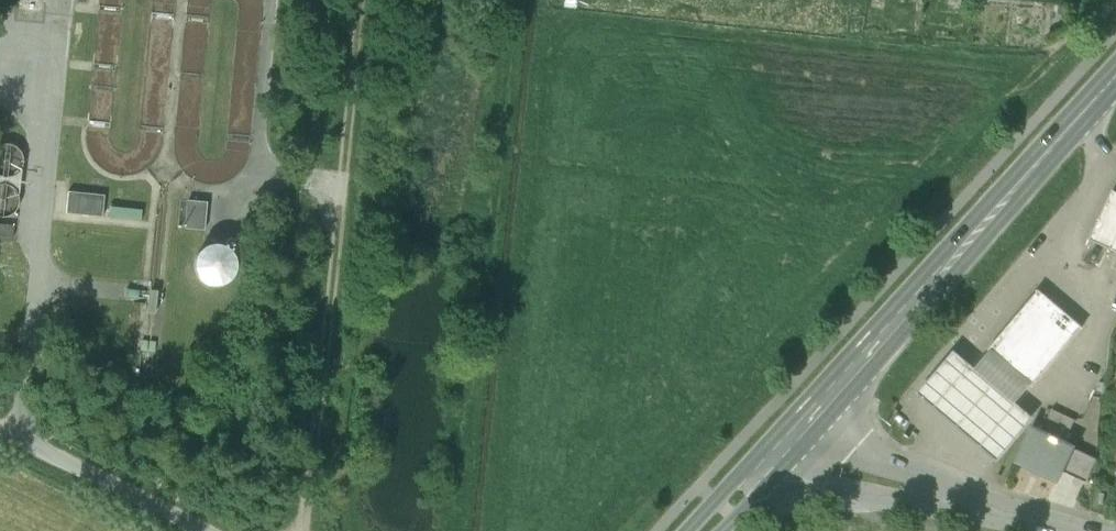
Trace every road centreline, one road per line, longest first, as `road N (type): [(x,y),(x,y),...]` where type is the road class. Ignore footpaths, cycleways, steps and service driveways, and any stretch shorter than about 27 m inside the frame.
road 1 (track): [(356,0),(300,530)]
road 2 (secondary): [(1115,78),(778,454)]
road 3 (residential): [(1068,530),(778,454)]
road 4 (track): [(193,530),(0,440)]

